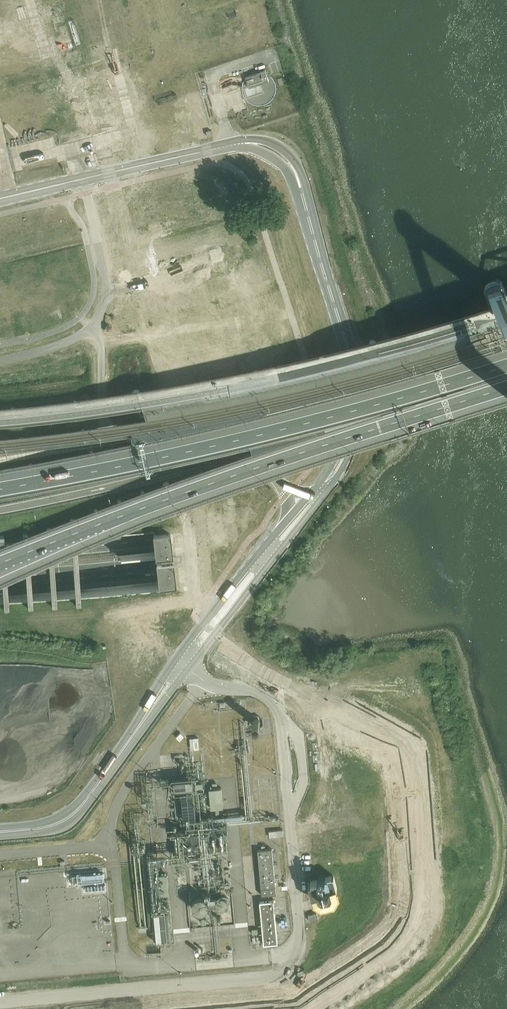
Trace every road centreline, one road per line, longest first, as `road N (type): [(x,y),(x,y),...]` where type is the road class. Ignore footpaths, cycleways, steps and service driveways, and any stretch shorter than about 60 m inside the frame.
road 1 (unclassified): [(0,1000),(270,976),(295,958),(301,942),(281,711),(259,690),(204,681),(189,669)]
road 2 (unclassified): [(353,400),(345,338),(296,177),(265,145),(231,145),(0,200)]
road 3 (motorway): [(0,561),(251,463),(506,378)]
road 4 (motorway): [(506,354),(225,437),(0,485)]
road 5 (motorway): [(0,589),(261,566),(506,518)]
road 6 (motorway): [(506,489),(259,536),(0,561)]
road 7 (motorway): [(0,511),(224,460),(256,467),(289,491)]
road 8 (unclassified): [(189,669),(326,491)]
road 9 (unclassified): [(0,832),(44,828),(76,813),(140,725)]
road 10 (unclassified): [(287,521),(176,659)]

